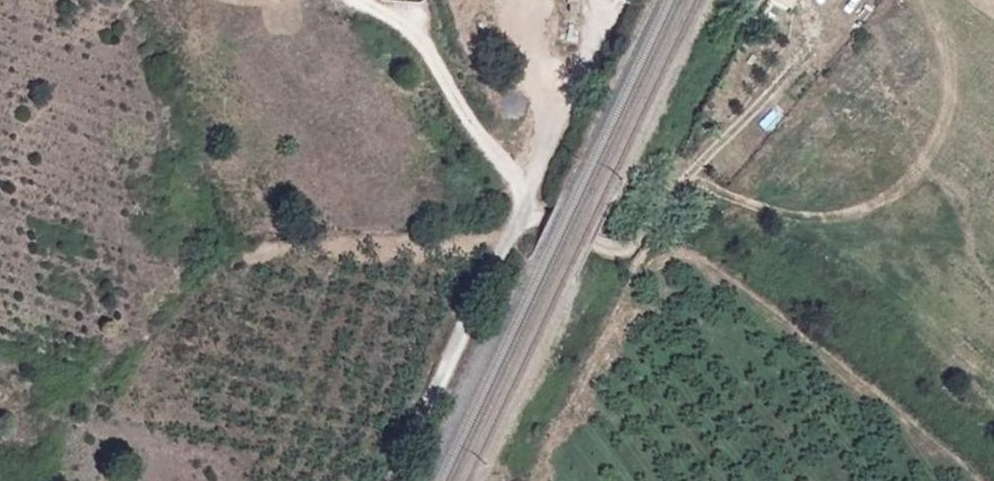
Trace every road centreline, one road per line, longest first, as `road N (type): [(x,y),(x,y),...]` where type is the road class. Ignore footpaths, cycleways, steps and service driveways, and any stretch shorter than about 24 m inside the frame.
road 1 (track): [(352,0),(421,38),(523,211),(553,226),(608,248),(629,246),(697,167)]
road 2 (track): [(596,53),(398,480)]

